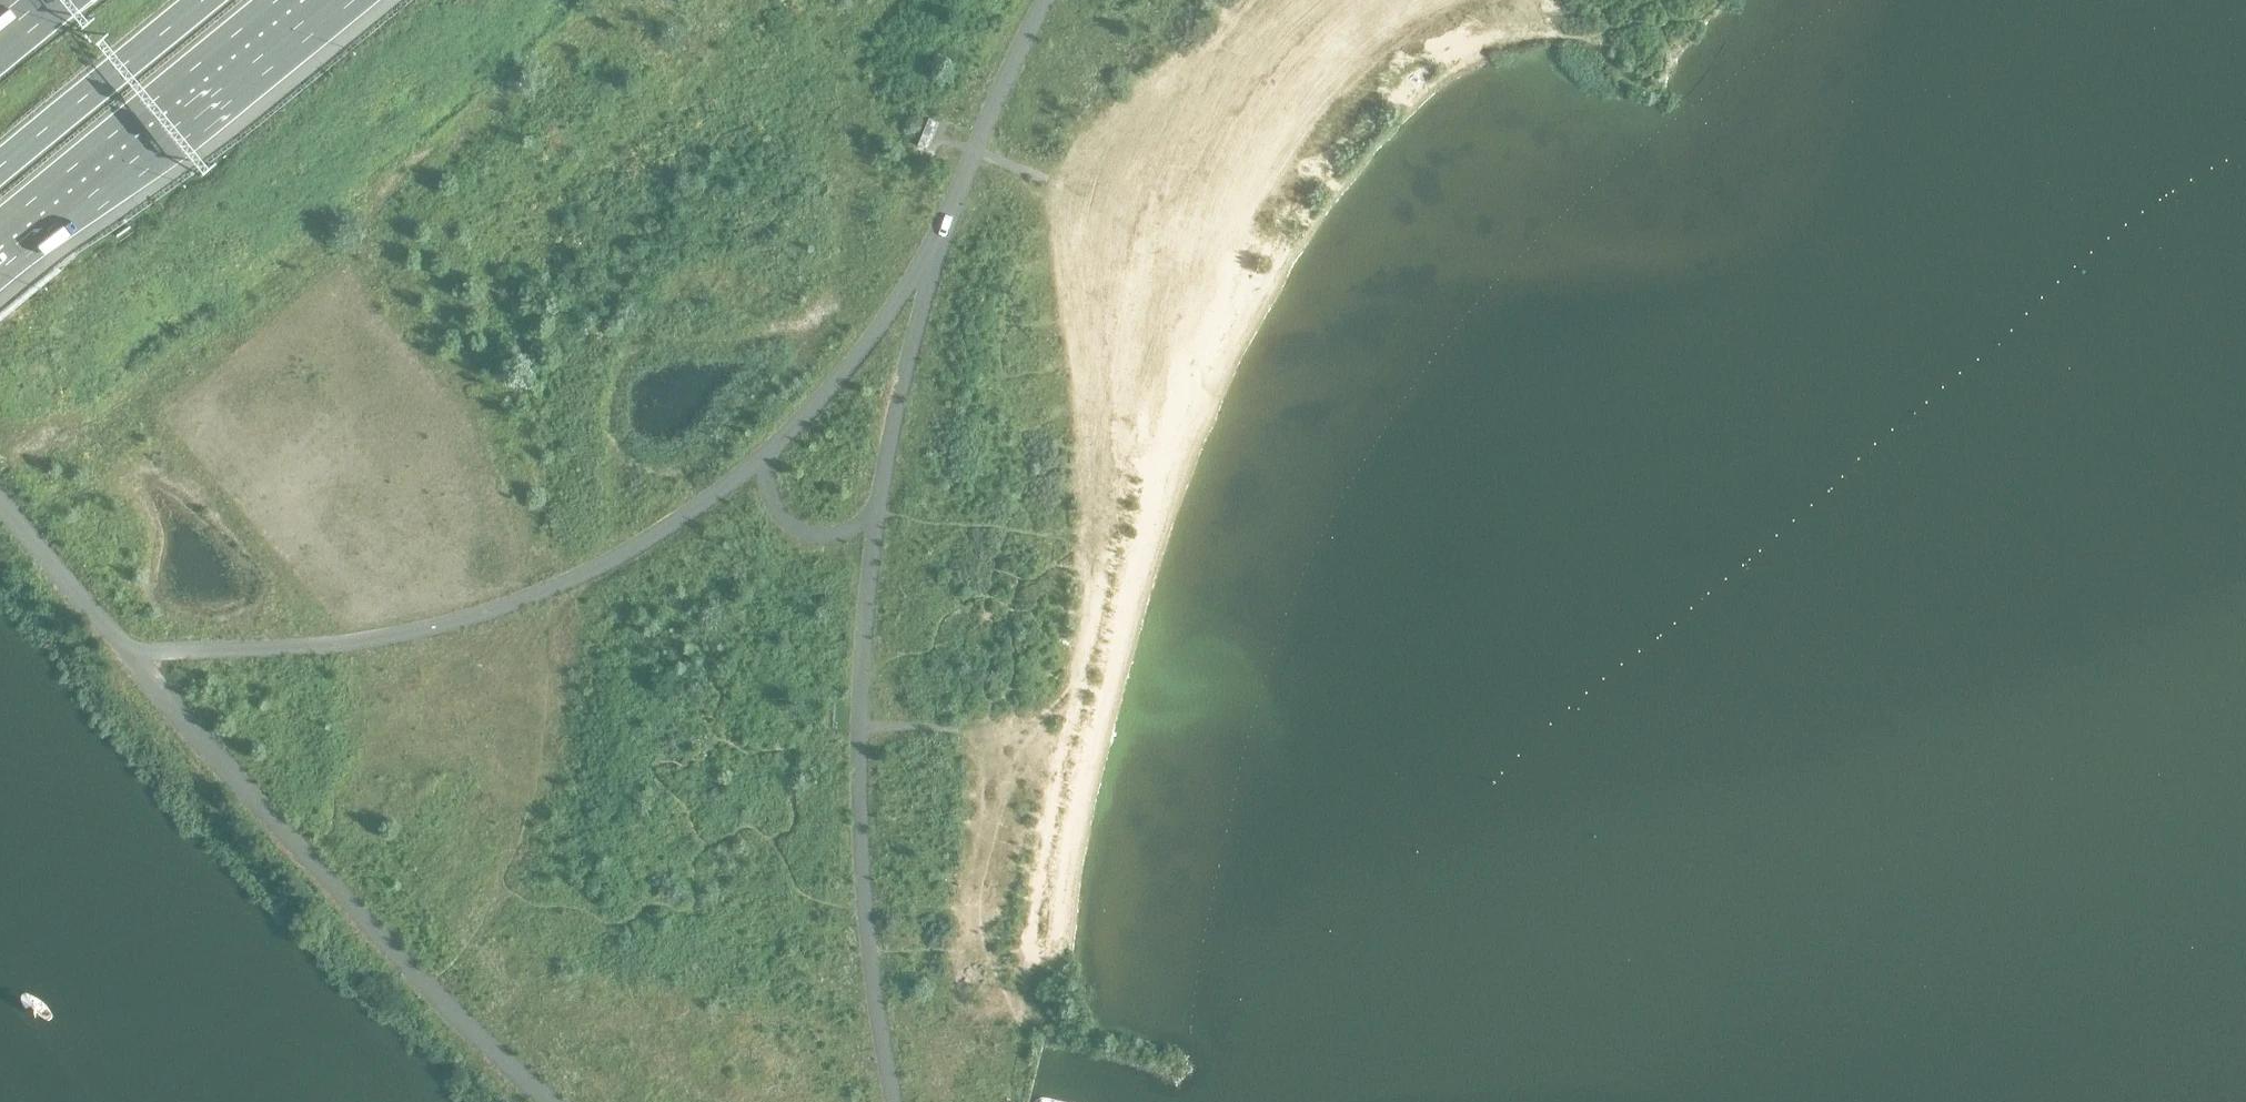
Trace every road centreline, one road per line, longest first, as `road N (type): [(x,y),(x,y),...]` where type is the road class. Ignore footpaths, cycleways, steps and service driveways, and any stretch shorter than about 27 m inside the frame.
road 1 (motorway): [(0,247),(302,0)]
road 2 (motorway): [(203,0),(0,165)]

